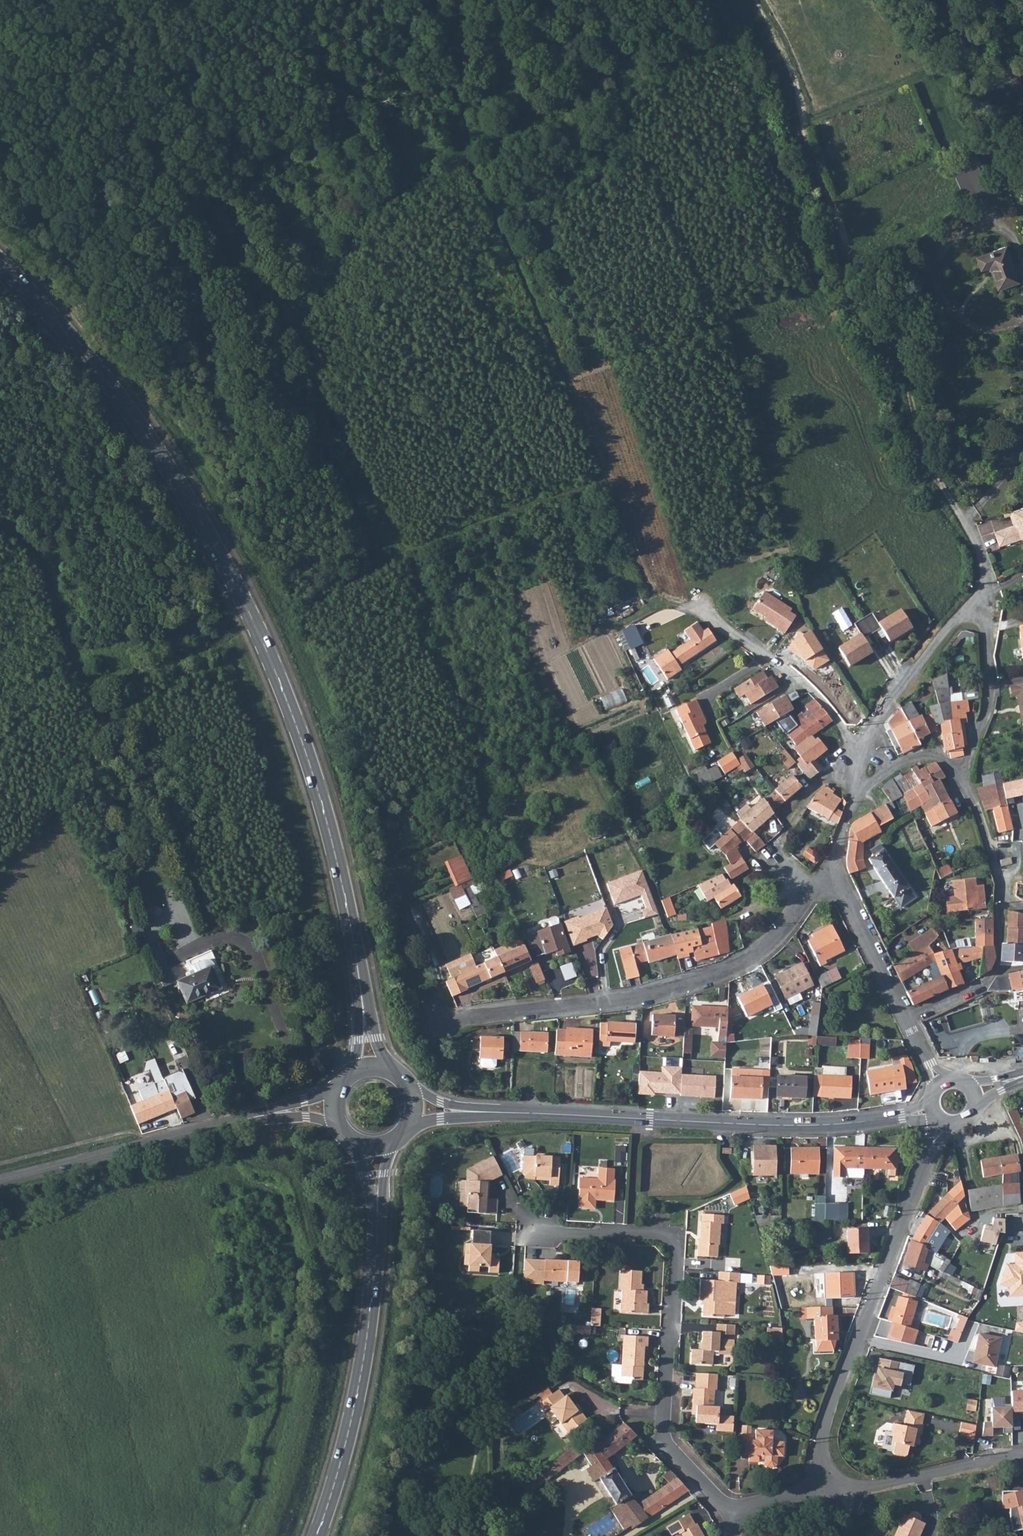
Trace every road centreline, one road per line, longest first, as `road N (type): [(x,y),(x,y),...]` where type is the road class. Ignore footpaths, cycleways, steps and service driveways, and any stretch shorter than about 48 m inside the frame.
road 1 (track): [(696,611),(646,584),(611,482),(465,158),(372,208),(299,320),(404,555)]
road 2 (secondary): [(369,1070),(333,847),(255,627),(147,438),(0,264)]
road 3 (track): [(346,1082),(312,940),(317,904),(233,656),(221,649),(108,684),(86,681),(68,656),(11,735),(0,730)]
road 4 (track): [(753,0),(774,36),(852,281),(900,367),(943,483)]
road 5 (residential): [(431,1002),(443,1025),(689,987),(769,950),(829,877)]
road 6 (tertiary): [(492,1112),(827,1126),(930,1112)]
road 7 (residential): [(545,1231),(675,1238),(665,1444),(740,1514)]
road 8 (secondary): [(317,1535),(366,1339),(376,1147)]
road 9 (residential): [(829,1486),(821,1447),(831,1407),(944,1125)]
road 10 (residential): [(248,1118),(0,1182)]
road 11 (residential): [(1022,252),(1011,232),(987,223),(948,248),(936,278),(962,323),(1020,326)]
road 12 (residential): [(863,759),(793,675),(696,611)]
road 13 (track): [(404,555),(611,482)]
road 14 (residential): [(863,759),(886,706),(977,600)]
road 15 (residential): [(1022,1456),(862,1490),(829,1486)]
road 16 (residential): [(965,780),(988,698),(987,633),(977,600)]
road 17 (track): [(404,555),(294,622),(255,627)]
road 18 (residential): [(906,1020),(829,877)]
road 19 (residential): [(965,780),(1003,900),(1022,908)]
road 20 (residential): [(906,1020),(995,972),(1022,967)]
road 21 (residential): [(829,877),(863,759)]

